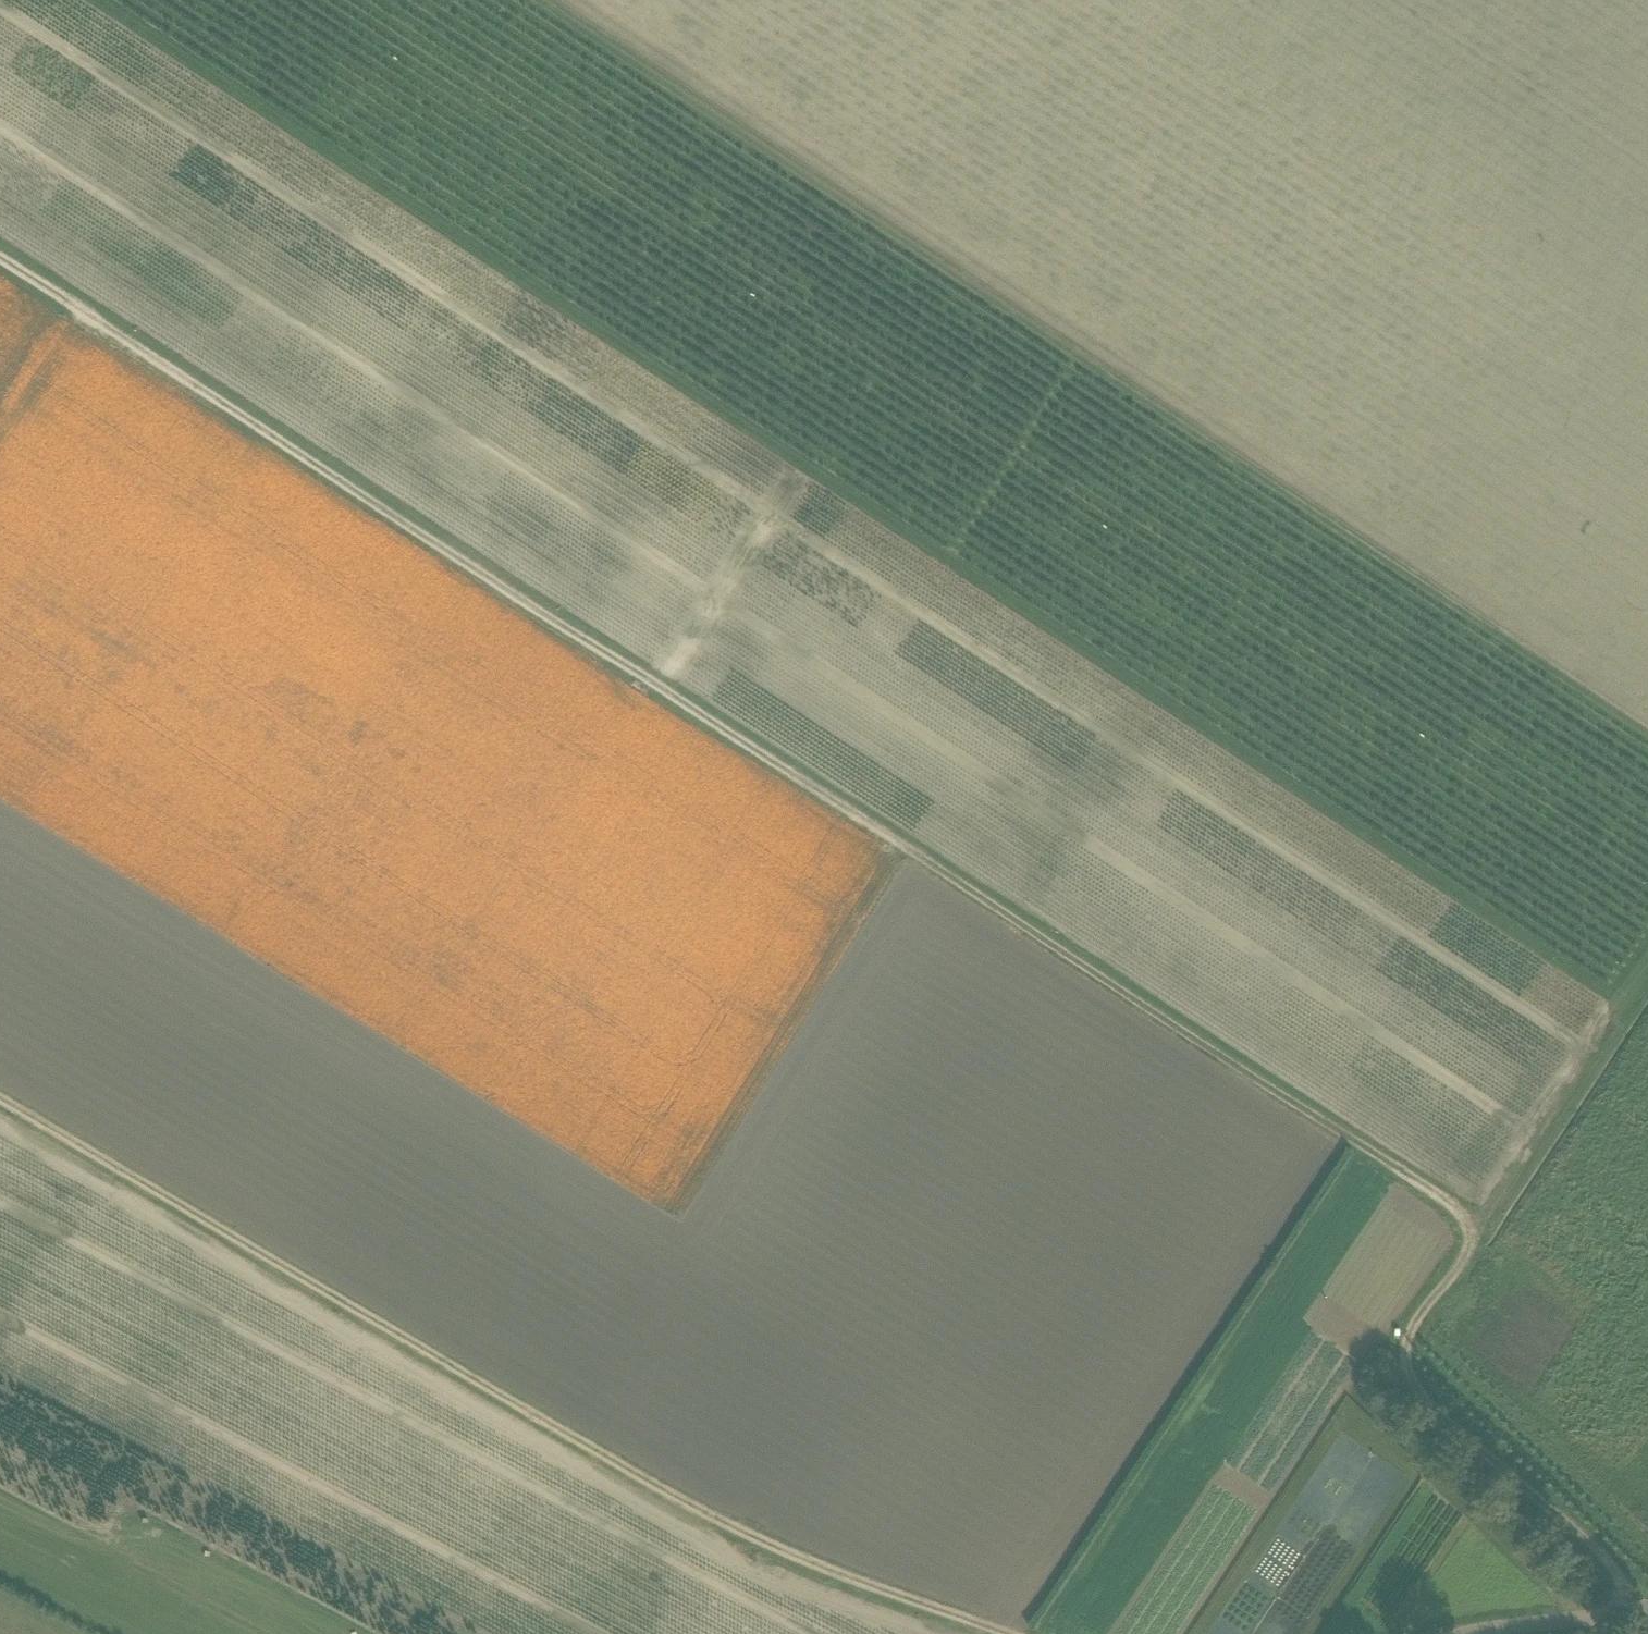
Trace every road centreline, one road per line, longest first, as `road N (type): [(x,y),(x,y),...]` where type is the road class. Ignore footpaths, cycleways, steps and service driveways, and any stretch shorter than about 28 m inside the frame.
road 1 (track): [(0,257),(1478,1226),(1389,1371),(1641,1604)]
road 2 (track): [(0,1098),(722,1523),(1009,1633)]
road 3 (unclassified): [(1430,1633),(1489,1616),(1647,1602)]

